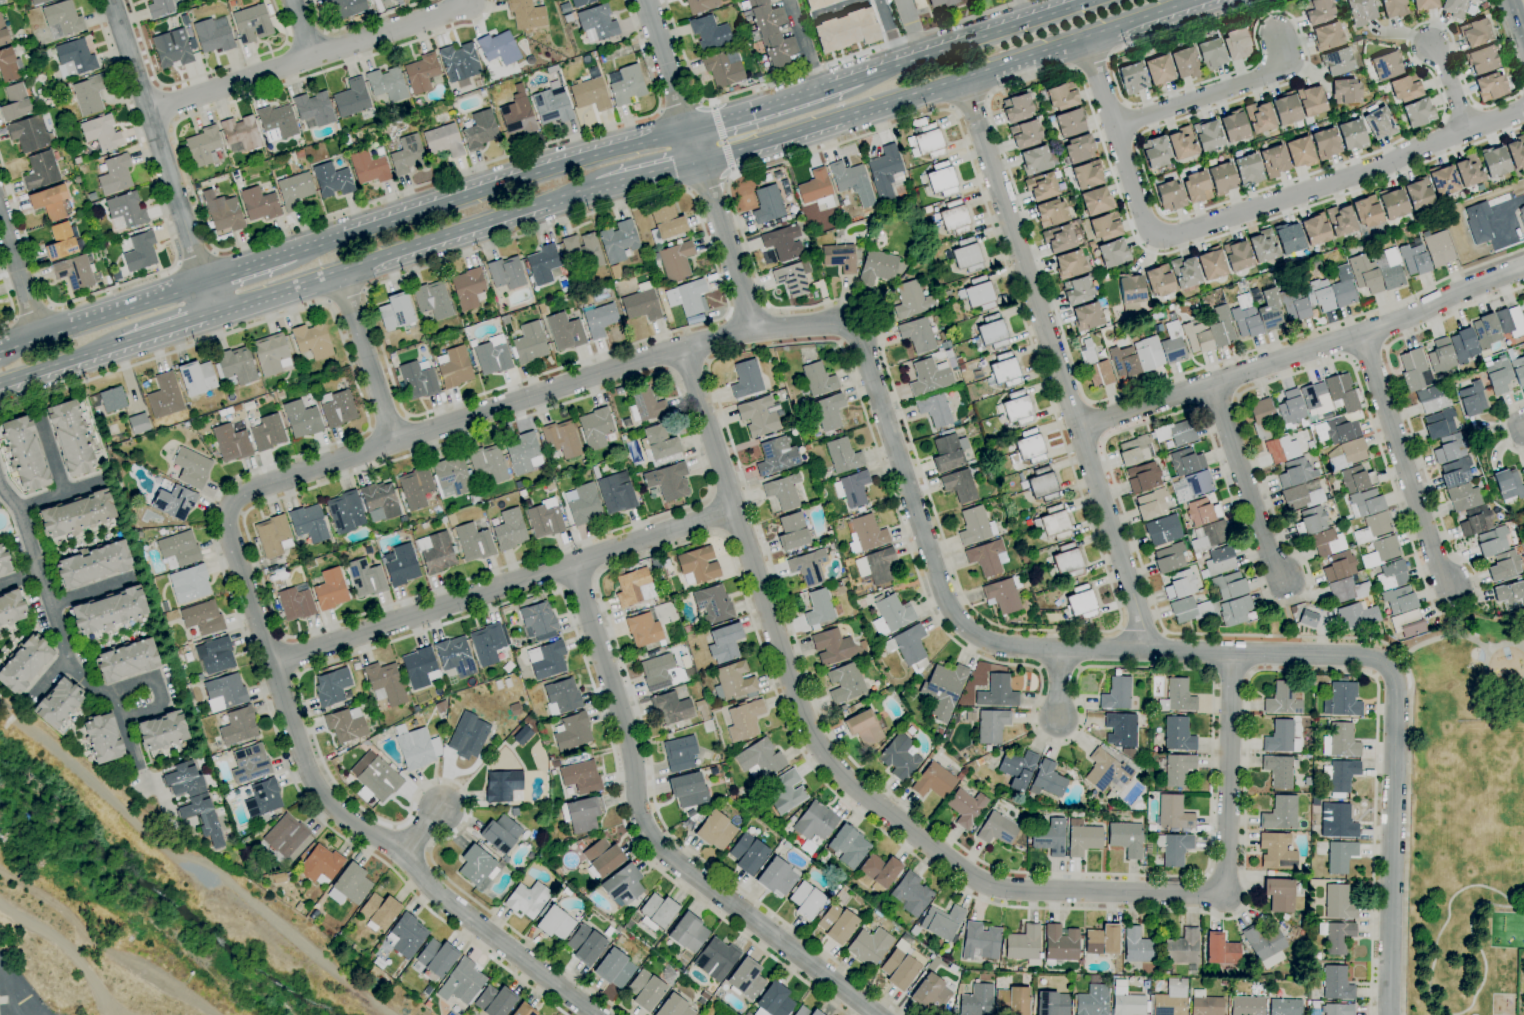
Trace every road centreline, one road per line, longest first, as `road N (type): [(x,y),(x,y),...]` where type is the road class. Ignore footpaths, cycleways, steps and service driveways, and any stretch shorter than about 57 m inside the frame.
road 1 (residential): [(682,347),(814,741),(858,792),(962,872),(1017,890),(1225,895),(1232,653)]
road 2 (residential): [(852,324),(941,592),(981,639),(1003,647),(1360,655),(1385,665)]
road 3 (residential): [(229,507),(228,531),(272,664),(306,763),(329,801),(597,1014)]
road 4 (residential): [(852,324),(752,330),(682,347),(245,492),(229,507)]
road 5 (residential): [(962,78),(1144,631),(1144,651)]
road 6 (residential): [(1085,37),(1144,222),(1155,234),(1171,236),(1380,167),(1523,111)]
road 7 (residential): [(570,565),(625,727),(646,830),(667,855),(872,1014)]
road 8 (primary): [(699,160),(1193,0)]
road 9 (residential): [(733,510),(272,664)]
road 10 (residential): [(1523,267),(1404,319),(1077,428)]
road 11 (primary): [(213,313),(597,185)]
road 12 (primary): [(689,132),(343,238)]
road 13 (tertiary): [(1385,665),(1395,688),(1388,1014)]
road 14 (tertiary): [(645,0),(752,330)]
road 15 (residential): [(468,0),(148,112)]
road 16 (residential): [(109,0),(213,313)]
road 17 (residential): [(1360,334),(1433,554),(1452,586)]
road 18 (primary): [(1094,0),(861,79)]
road 19 (residential): [(1277,36),(1287,69),(1114,126)]
road 20 (primary): [(204,284),(0,353)]
road 21 (residential): [(1213,384),(1266,548),(1284,578)]
road 22 (residential): [(337,271),(395,444)]
road 23 (primary): [(861,79),(689,132)]
road 24 (residential): [(0,212),(41,339)]
road 25 (primary): [(0,382),(119,343)]

